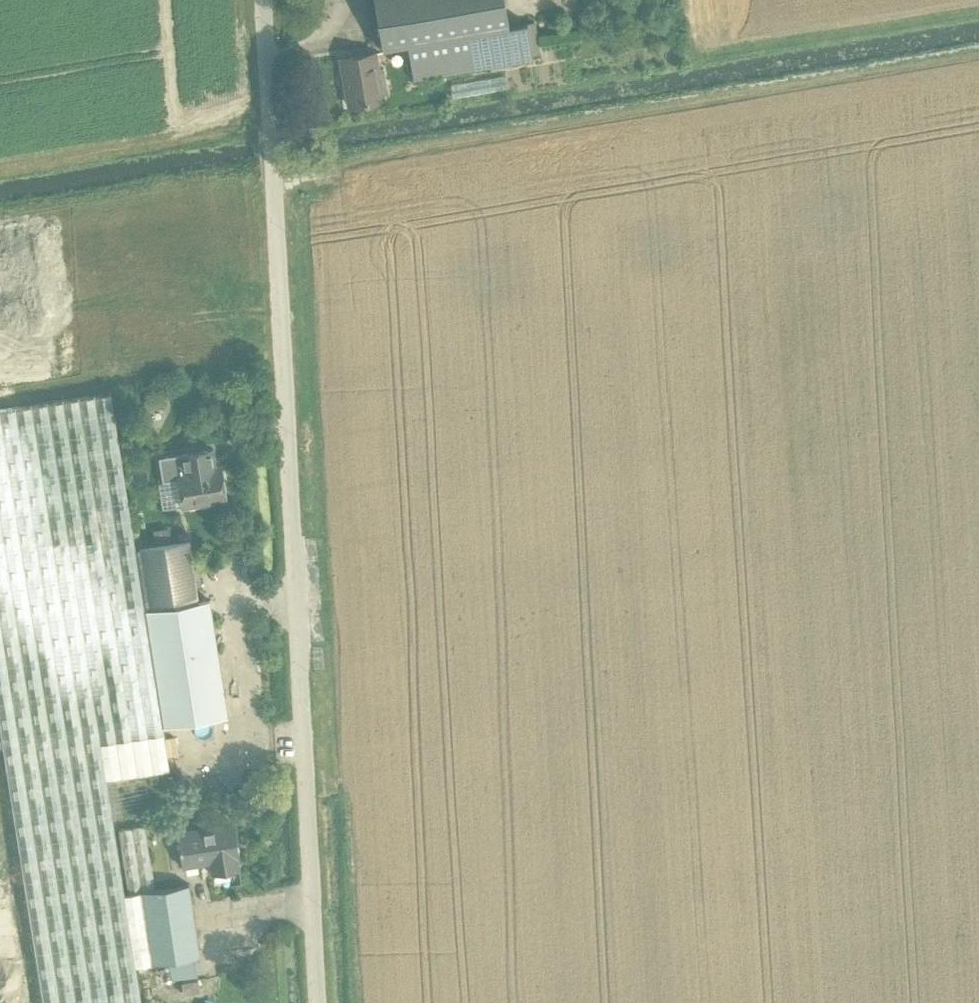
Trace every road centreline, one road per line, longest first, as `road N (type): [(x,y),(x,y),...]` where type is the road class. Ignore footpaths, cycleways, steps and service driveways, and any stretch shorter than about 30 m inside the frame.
road 1 (unclassified): [(316,1002),(258,0)]

